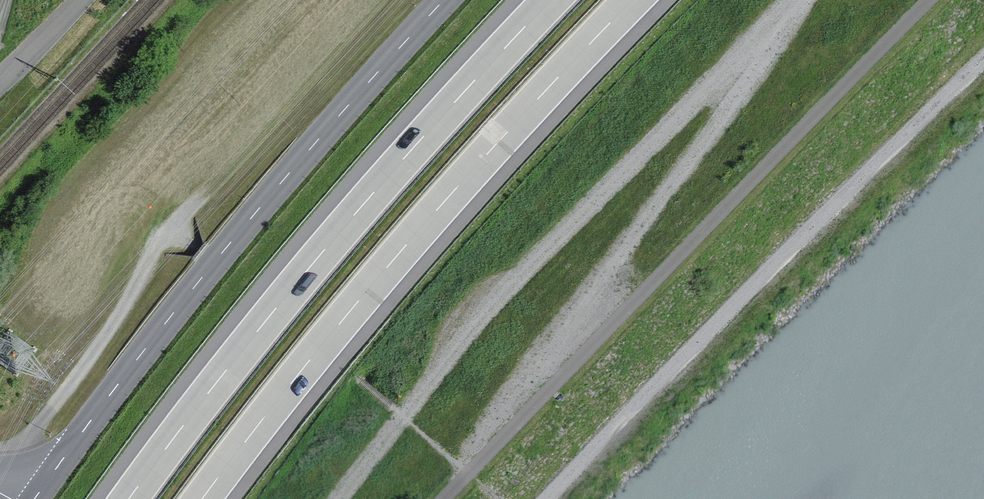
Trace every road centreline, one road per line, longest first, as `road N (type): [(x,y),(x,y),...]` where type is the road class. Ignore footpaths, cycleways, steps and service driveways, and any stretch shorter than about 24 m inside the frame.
road 1 (track): [(933,0),(445,498)]
road 2 (track): [(794,0),(521,272),(335,498)]
road 3 (motorway): [(203,498),(388,266),(634,0)]
road 4 (motorway): [(552,0),(347,222),(129,498)]
road 5 (unclassified): [(444,0),(207,271),(34,498)]
road 6 (track): [(548,498),(983,61)]
road 7 (track): [(796,0),(722,116),(518,381),(470,474)]
road 8 (track): [(223,175),(159,246),(51,414),(0,472)]

